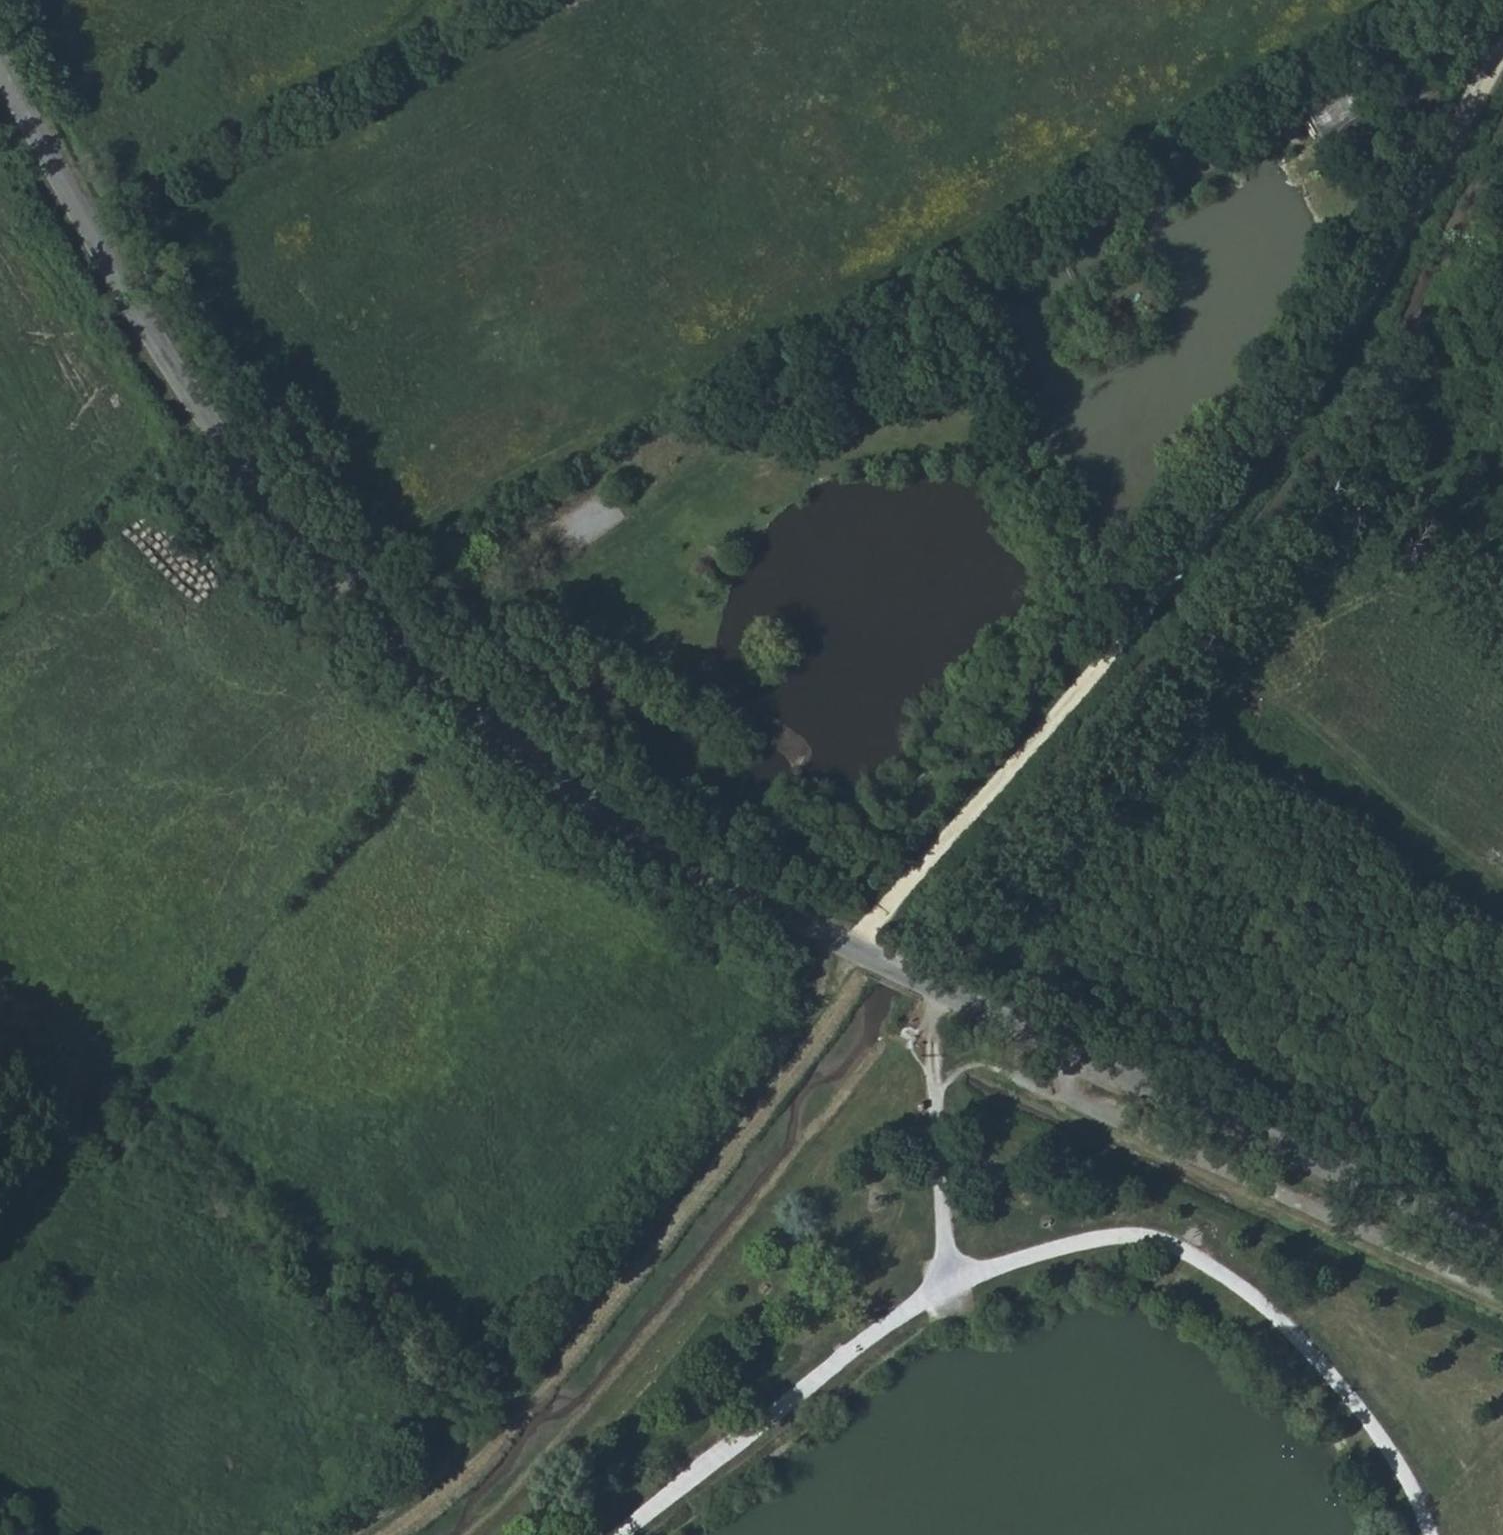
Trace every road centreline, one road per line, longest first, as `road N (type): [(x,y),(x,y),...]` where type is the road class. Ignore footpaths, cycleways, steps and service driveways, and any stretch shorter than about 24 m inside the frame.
road 1 (unclassified): [(1502,1248),(1020,1043),(667,853),(224,433),(0,28)]
road 2 (track): [(866,961),(481,1460),(375,1534)]

